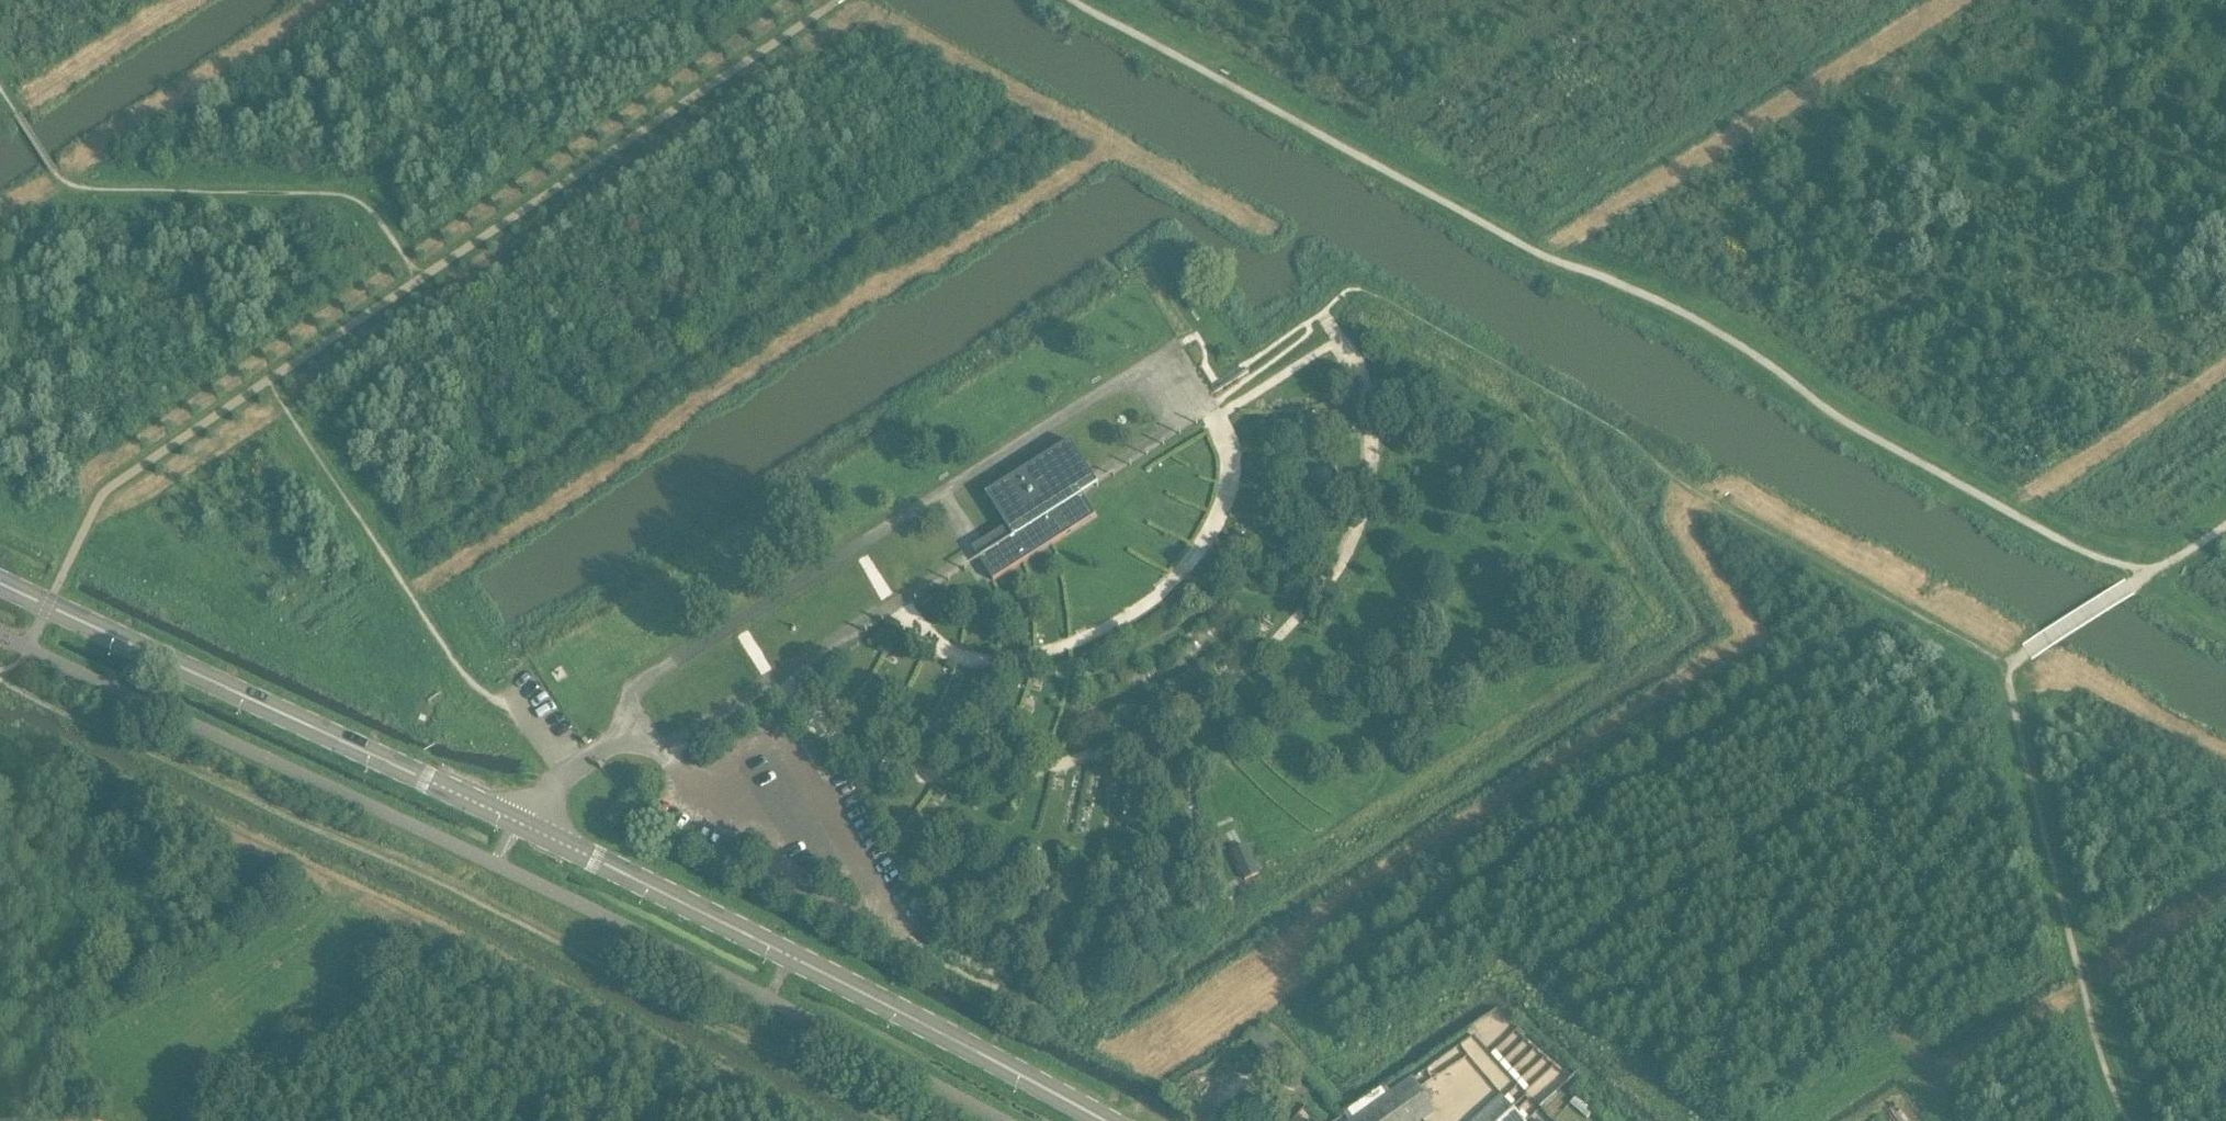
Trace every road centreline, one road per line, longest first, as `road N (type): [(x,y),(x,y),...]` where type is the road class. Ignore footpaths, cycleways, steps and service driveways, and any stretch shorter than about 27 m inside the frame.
road 1 (secondary): [(0,584),(437,785),(1106,1120)]

